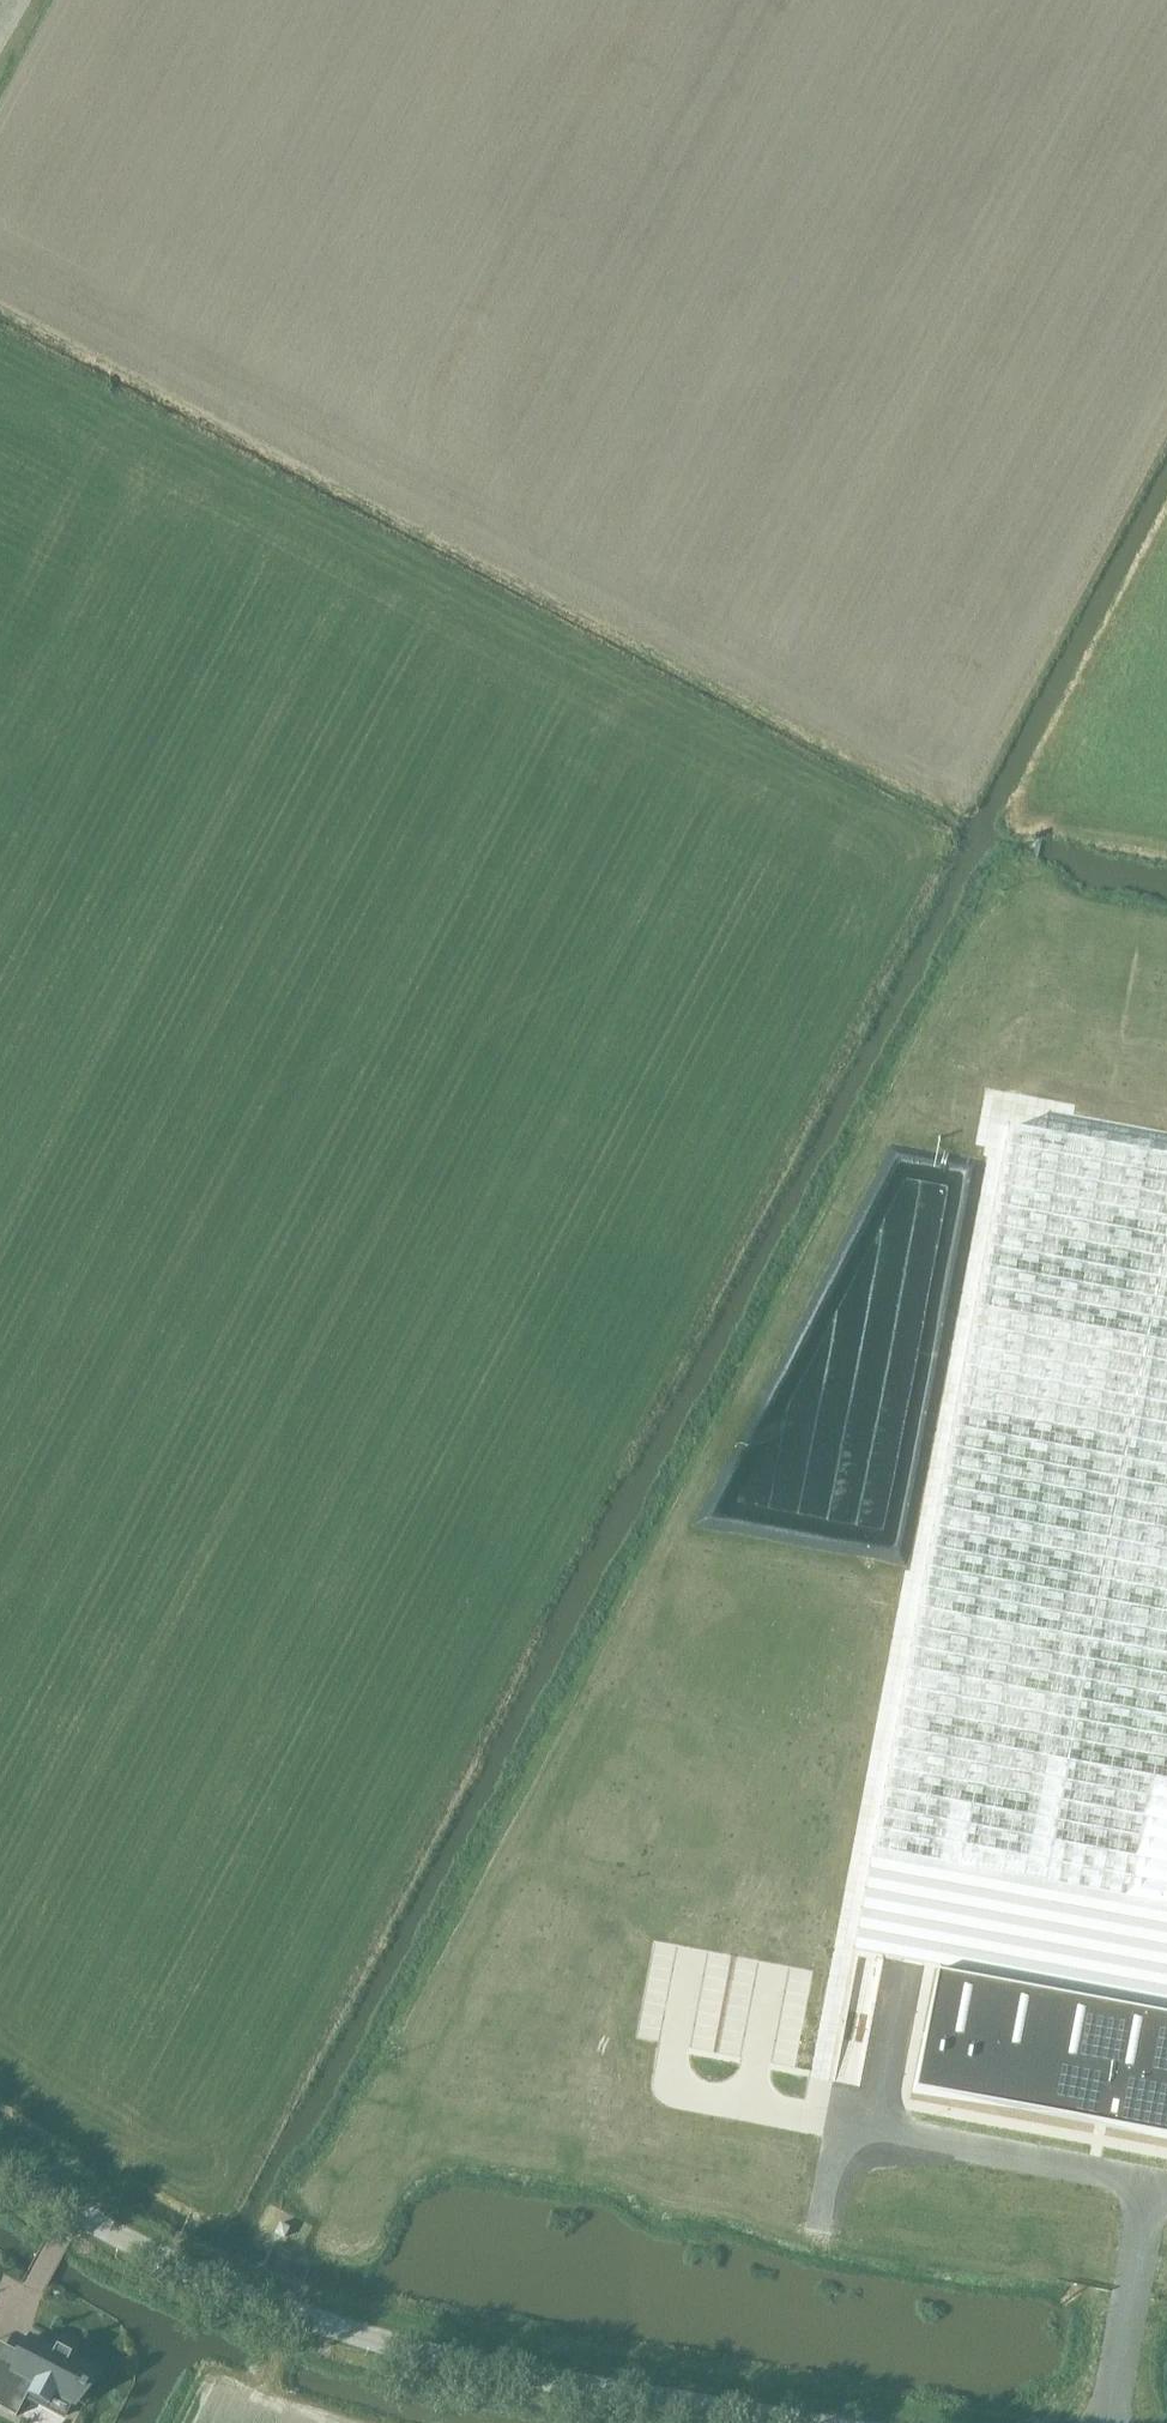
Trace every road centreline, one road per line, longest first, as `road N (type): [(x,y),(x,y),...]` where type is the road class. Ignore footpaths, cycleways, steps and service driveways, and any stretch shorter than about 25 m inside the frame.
road 1 (tertiary): [(788,2422),(550,2385),(306,2324),(116,2243),(0,2172)]

